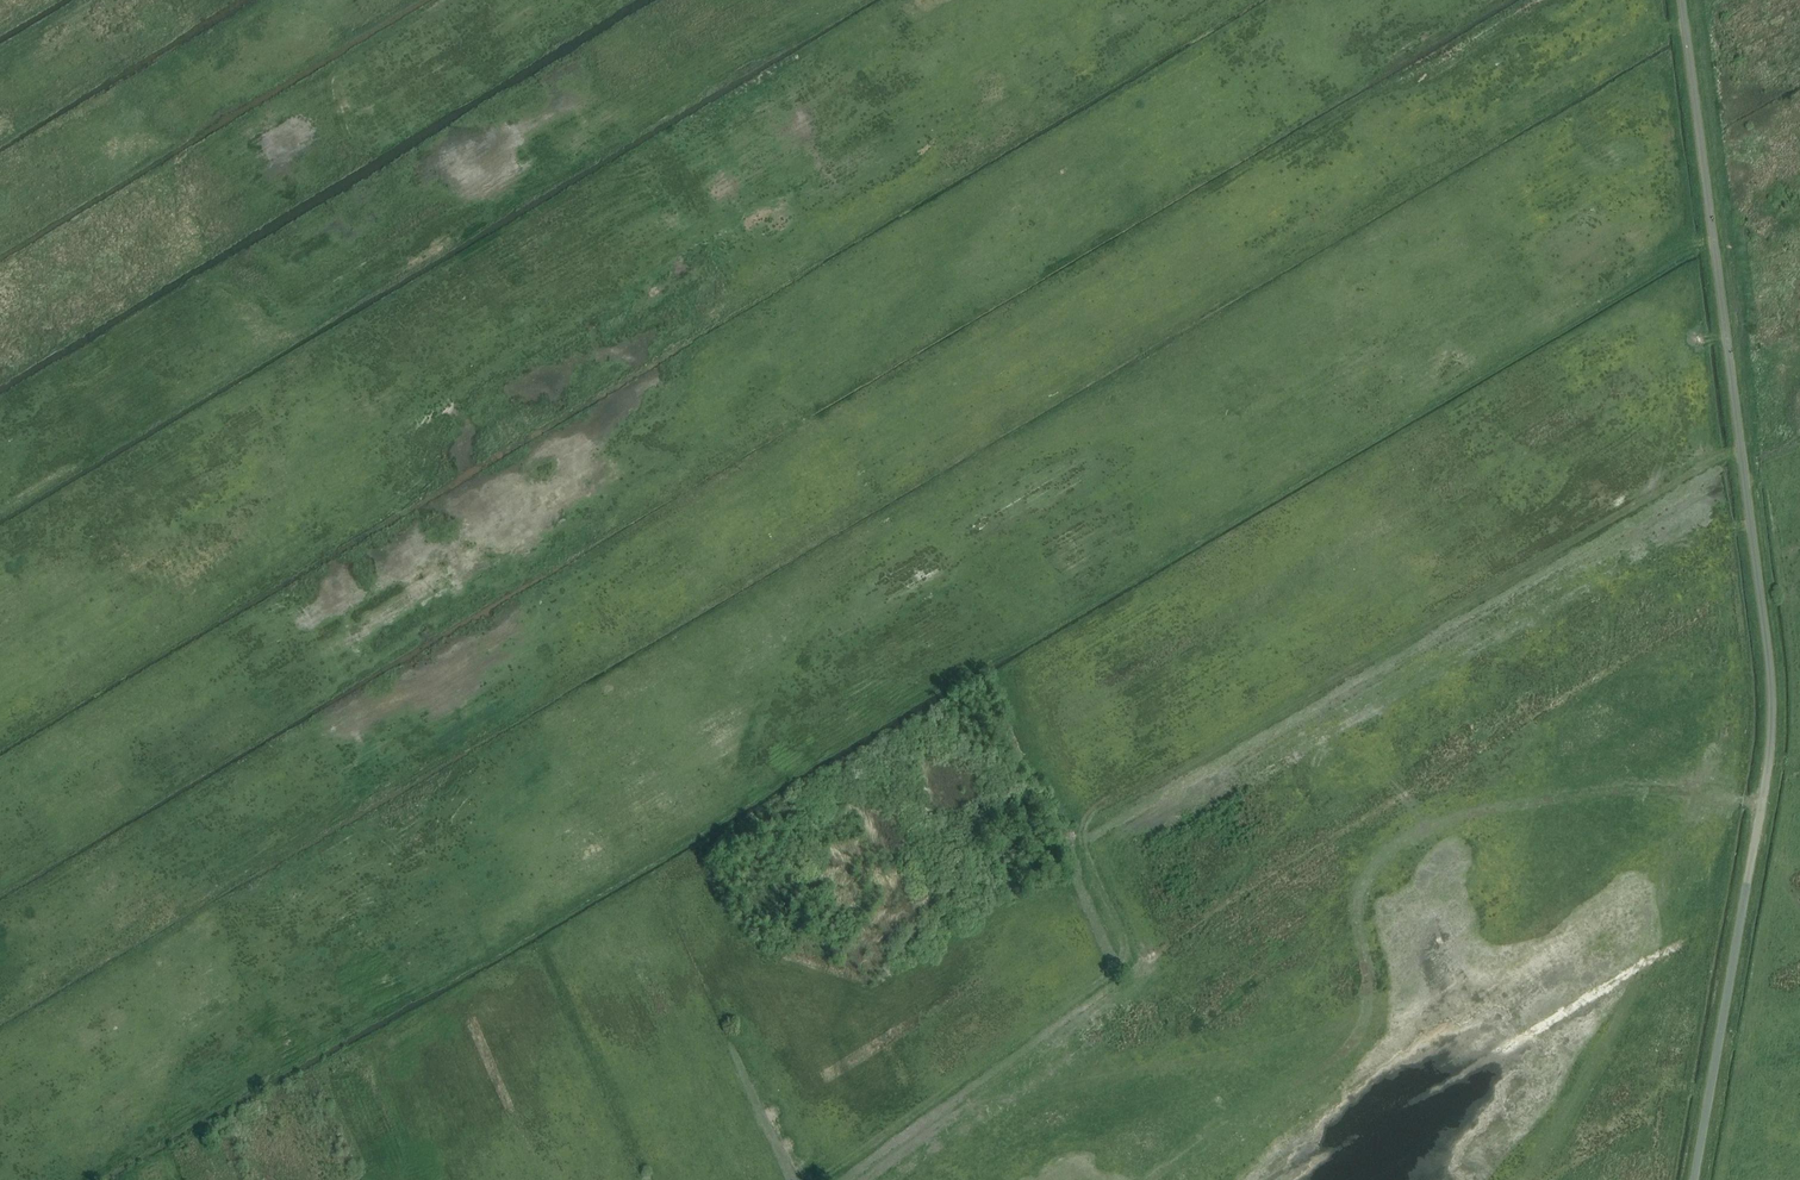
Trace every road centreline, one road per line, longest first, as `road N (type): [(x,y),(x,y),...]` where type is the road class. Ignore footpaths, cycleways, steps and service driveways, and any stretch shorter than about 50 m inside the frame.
road 1 (unclassified): [(1695,1179),(1758,828),(1771,698),(1681,0)]

